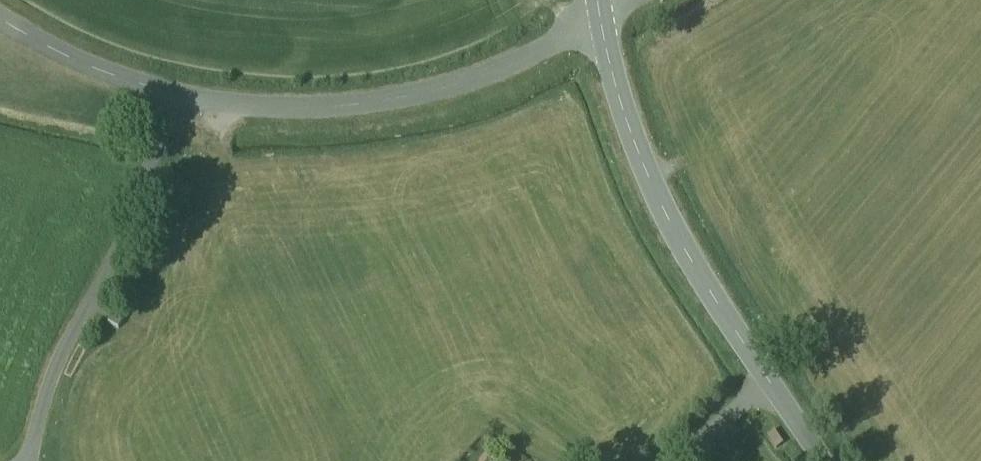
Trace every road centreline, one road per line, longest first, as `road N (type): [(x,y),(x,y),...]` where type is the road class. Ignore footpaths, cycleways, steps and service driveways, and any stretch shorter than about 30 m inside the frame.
road 1 (unclassified): [(601,17),(415,85),(269,114),(161,105),(14,460)]
road 2 (tertiary): [(601,17),(628,129),(656,191),(823,460)]

